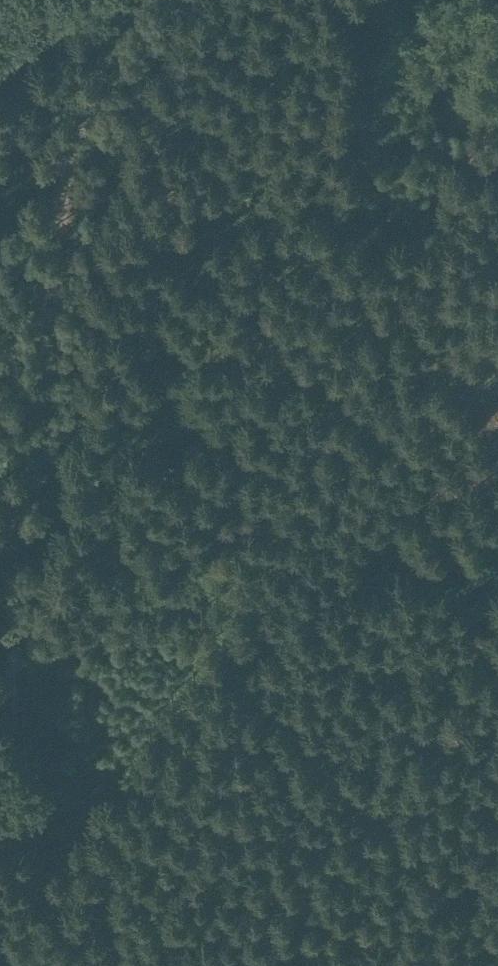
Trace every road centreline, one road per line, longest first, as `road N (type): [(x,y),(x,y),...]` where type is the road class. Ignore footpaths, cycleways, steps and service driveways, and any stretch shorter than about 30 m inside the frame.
road 1 (track): [(0,792),(85,215),(125,0)]
road 2 (track): [(113,0),(0,67)]

